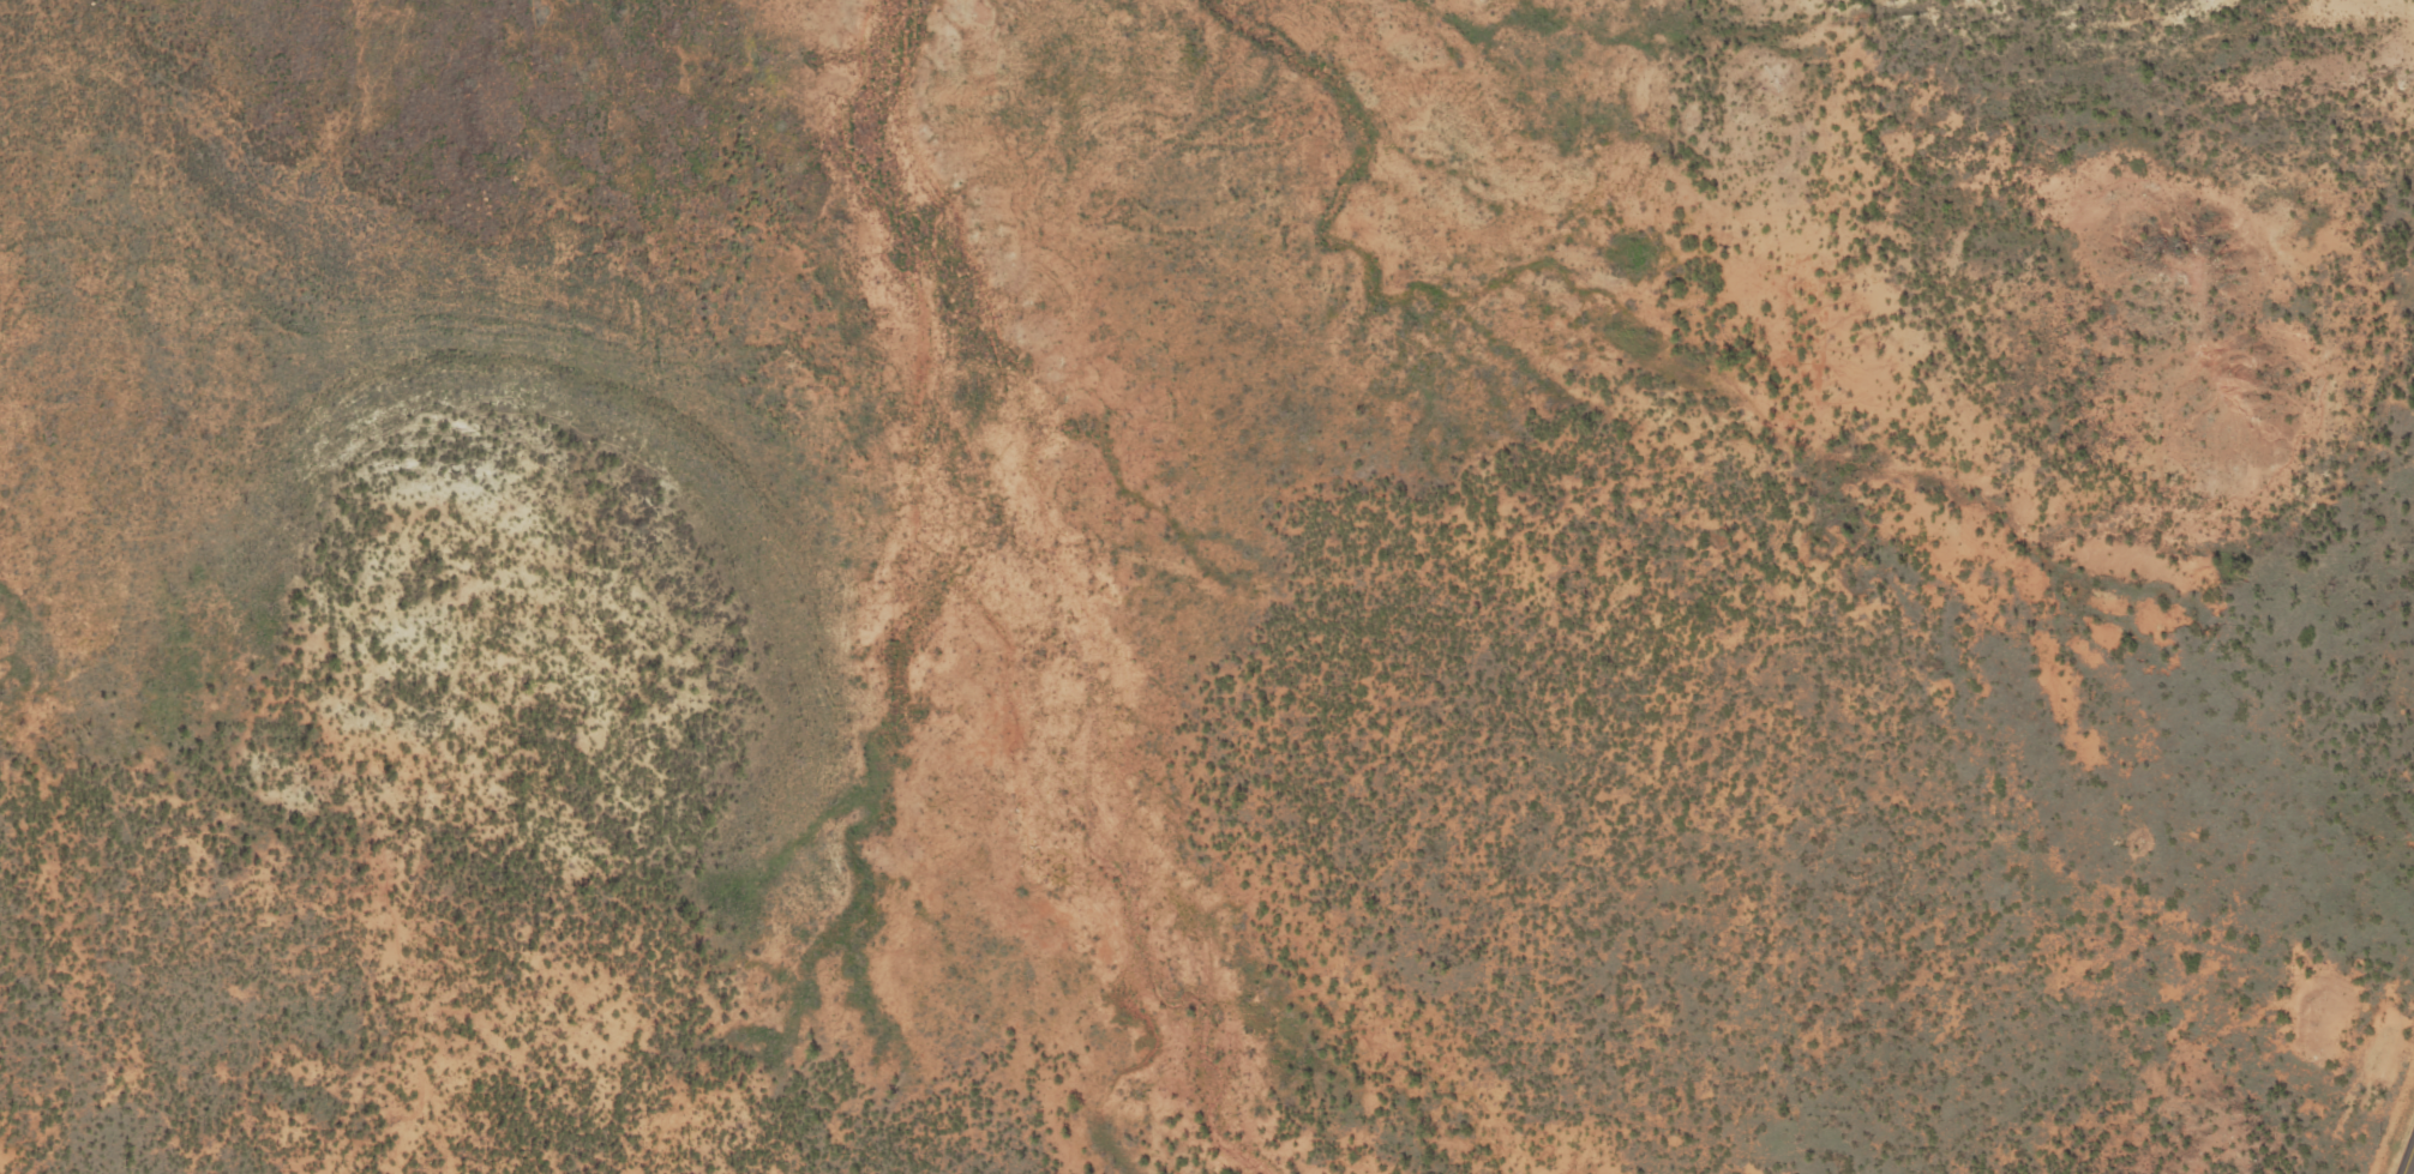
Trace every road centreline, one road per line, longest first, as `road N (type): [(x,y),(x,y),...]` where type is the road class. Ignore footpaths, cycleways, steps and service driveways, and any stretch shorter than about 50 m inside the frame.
road 1 (track): [(1940,0),(1951,56),(2000,70),(2413,10)]

